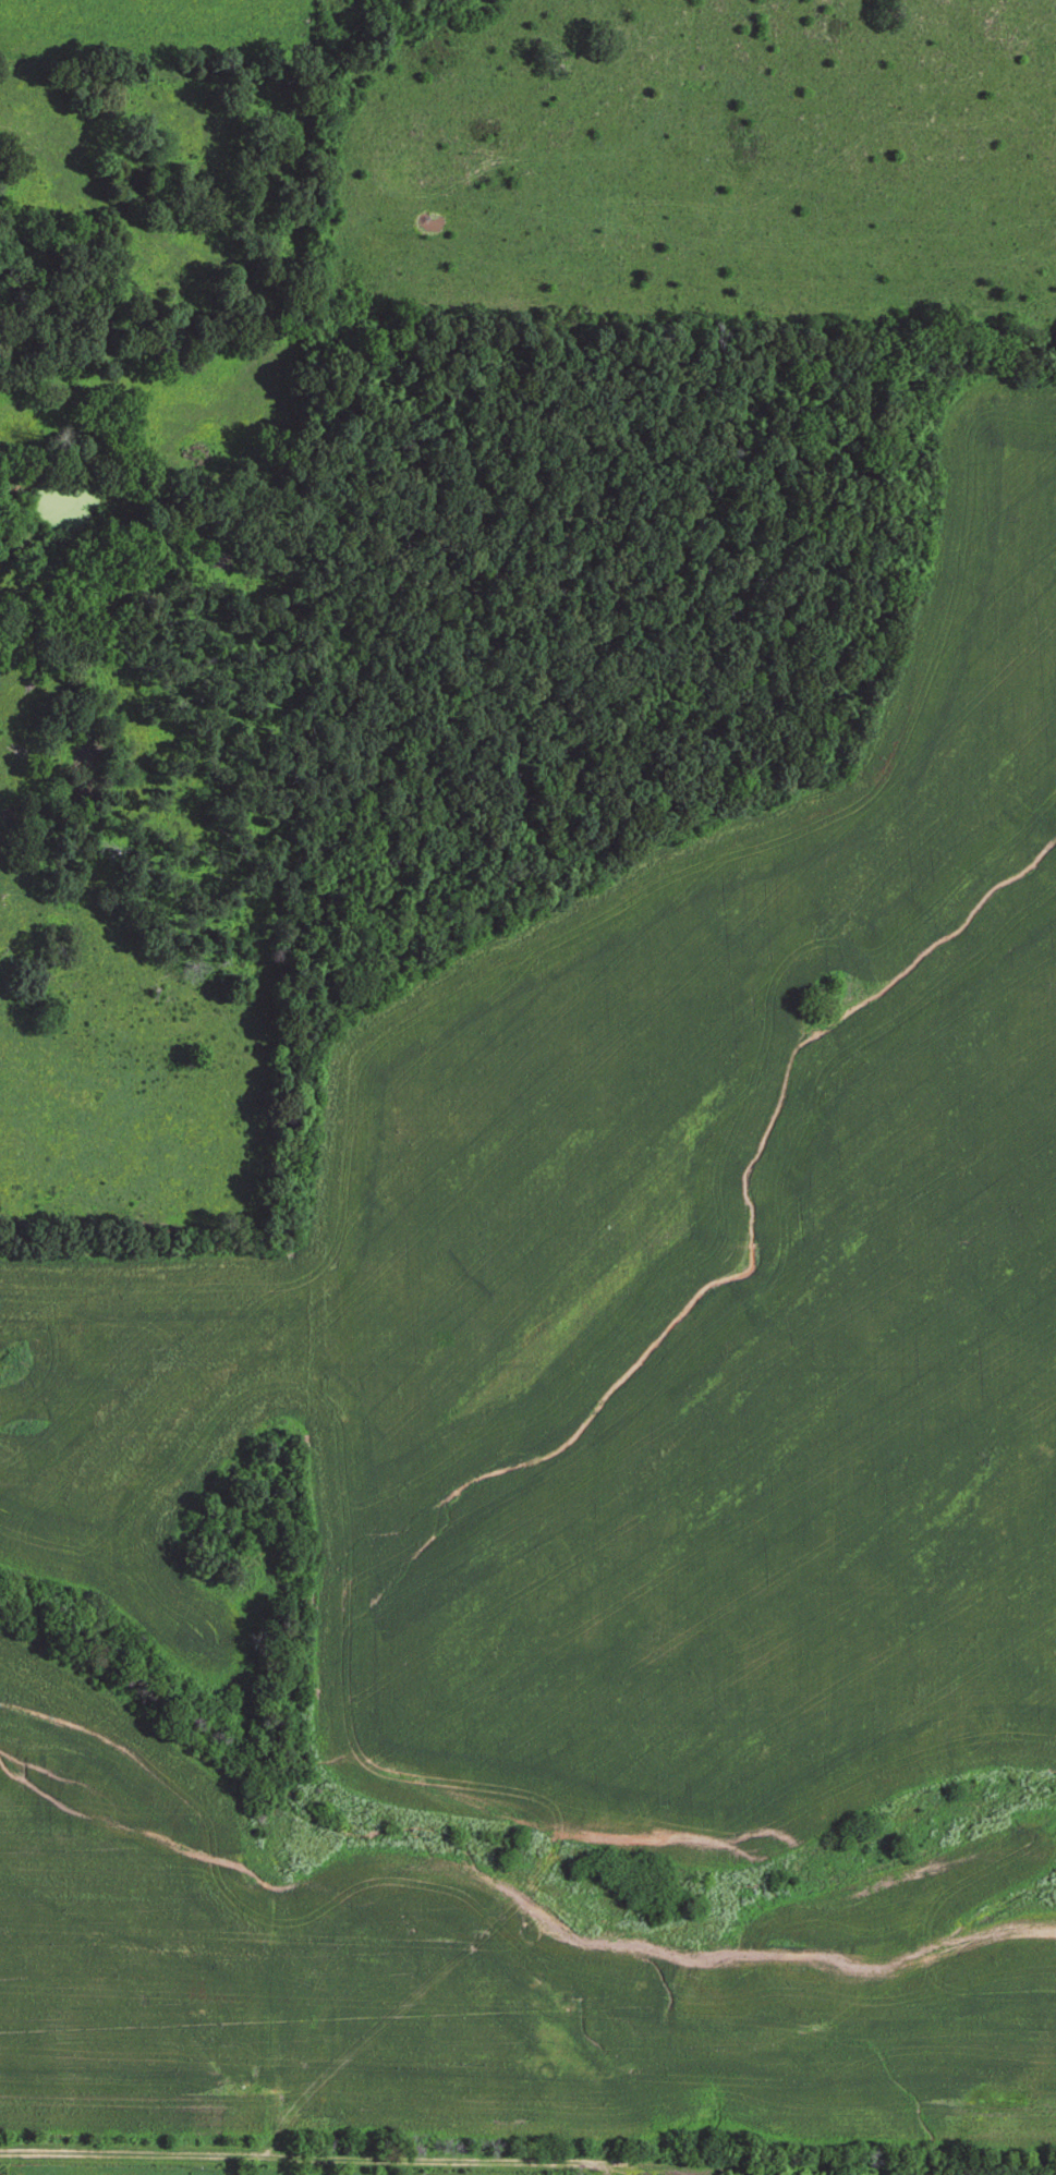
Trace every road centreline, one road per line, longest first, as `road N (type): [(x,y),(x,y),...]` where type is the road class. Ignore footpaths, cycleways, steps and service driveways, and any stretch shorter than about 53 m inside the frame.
road 1 (residential): [(0,2147),(1055,2170)]

